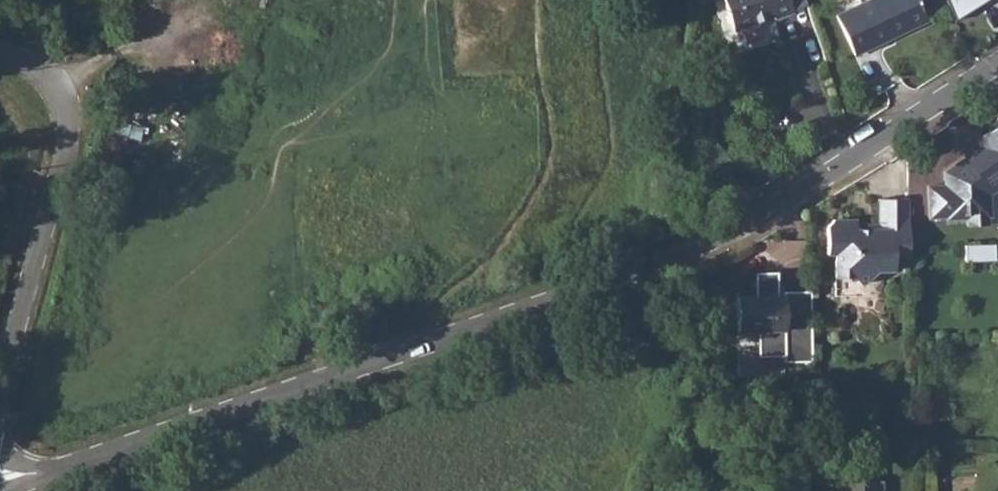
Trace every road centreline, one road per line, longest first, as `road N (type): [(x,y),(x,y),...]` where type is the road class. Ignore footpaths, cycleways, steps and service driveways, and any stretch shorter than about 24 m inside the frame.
road 1 (unclassified): [(0,476),(37,476),(693,260),(997,66)]
road 2 (unclassified): [(0,51),(48,78),(68,120),(0,397)]

